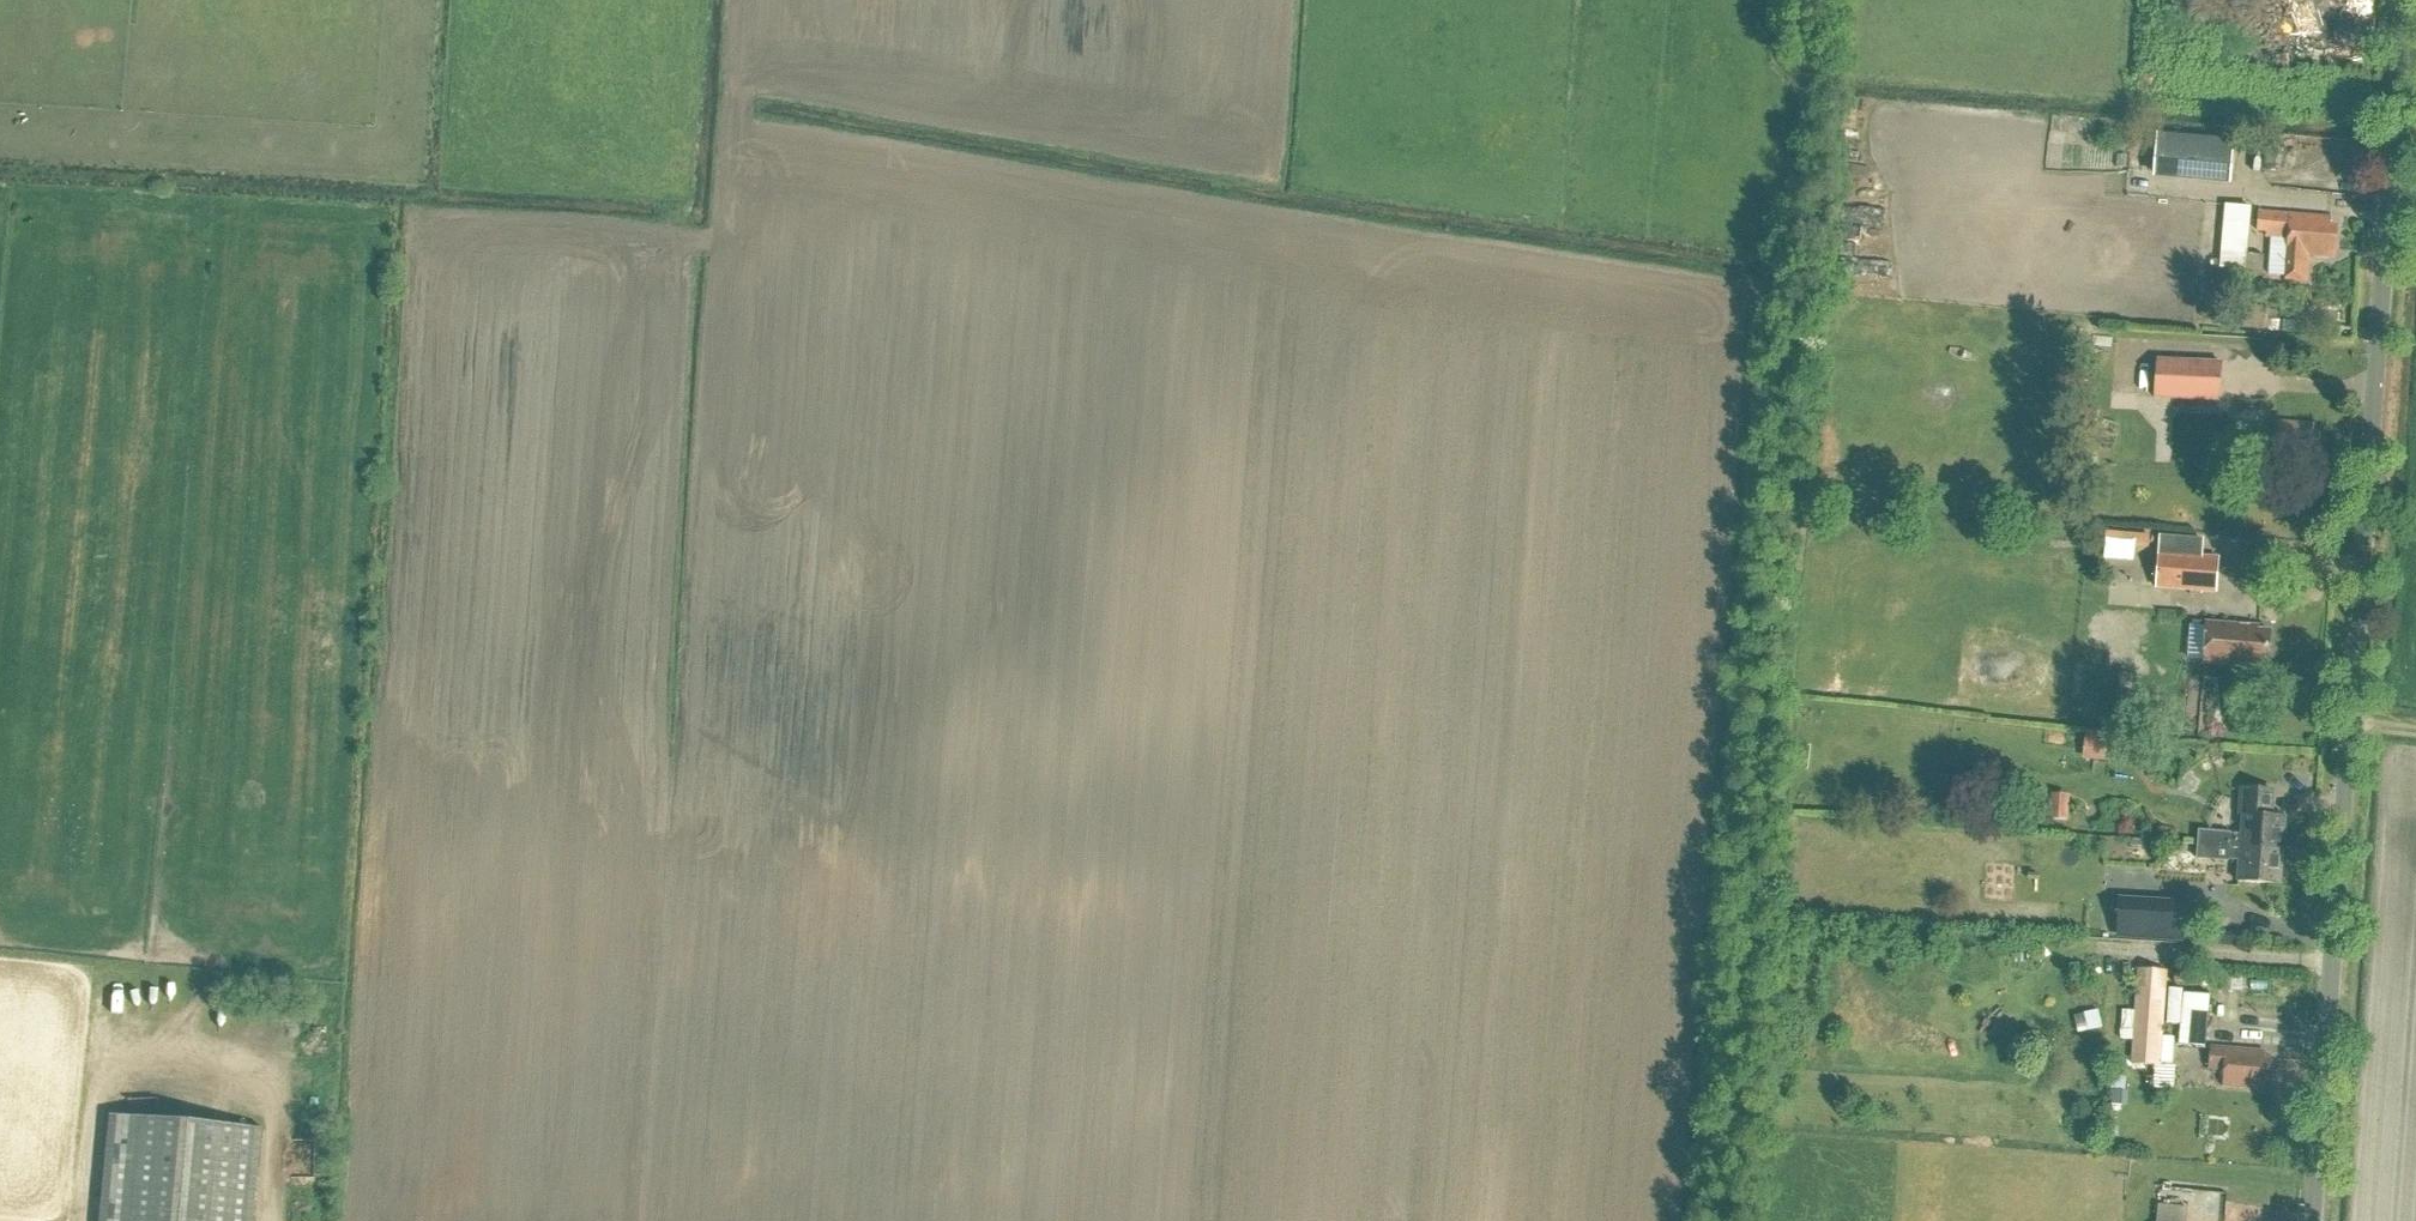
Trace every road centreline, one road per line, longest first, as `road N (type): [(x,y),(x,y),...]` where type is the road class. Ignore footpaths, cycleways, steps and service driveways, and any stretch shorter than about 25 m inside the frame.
road 1 (unclassified): [(2310,1220),(2402,0)]

